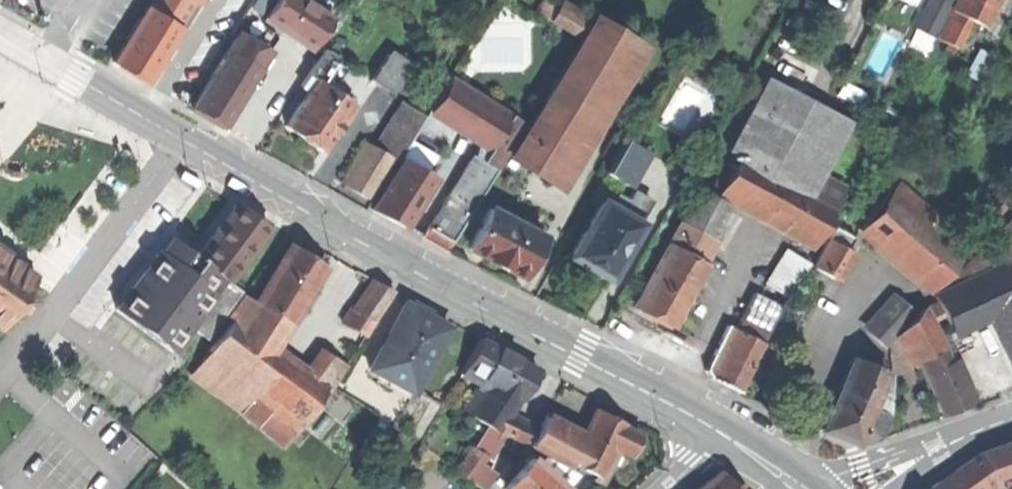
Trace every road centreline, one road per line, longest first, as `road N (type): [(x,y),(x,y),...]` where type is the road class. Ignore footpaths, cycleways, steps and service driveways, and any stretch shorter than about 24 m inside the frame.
road 1 (secondary): [(720,433),(390,260),(0,31)]
road 2 (residential): [(966,435),(897,451),(837,475),(823,488)]

